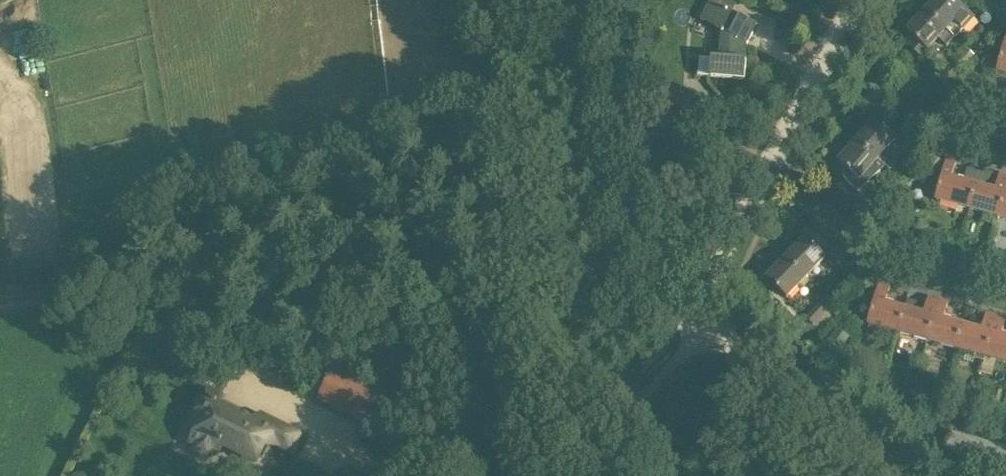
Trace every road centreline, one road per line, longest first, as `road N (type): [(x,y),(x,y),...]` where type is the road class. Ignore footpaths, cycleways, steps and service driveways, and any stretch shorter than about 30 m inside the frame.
road 1 (residential): [(873,475),(745,364),(707,306),(733,232),(855,0)]
road 2 (track): [(496,32),(556,462),(545,475)]

